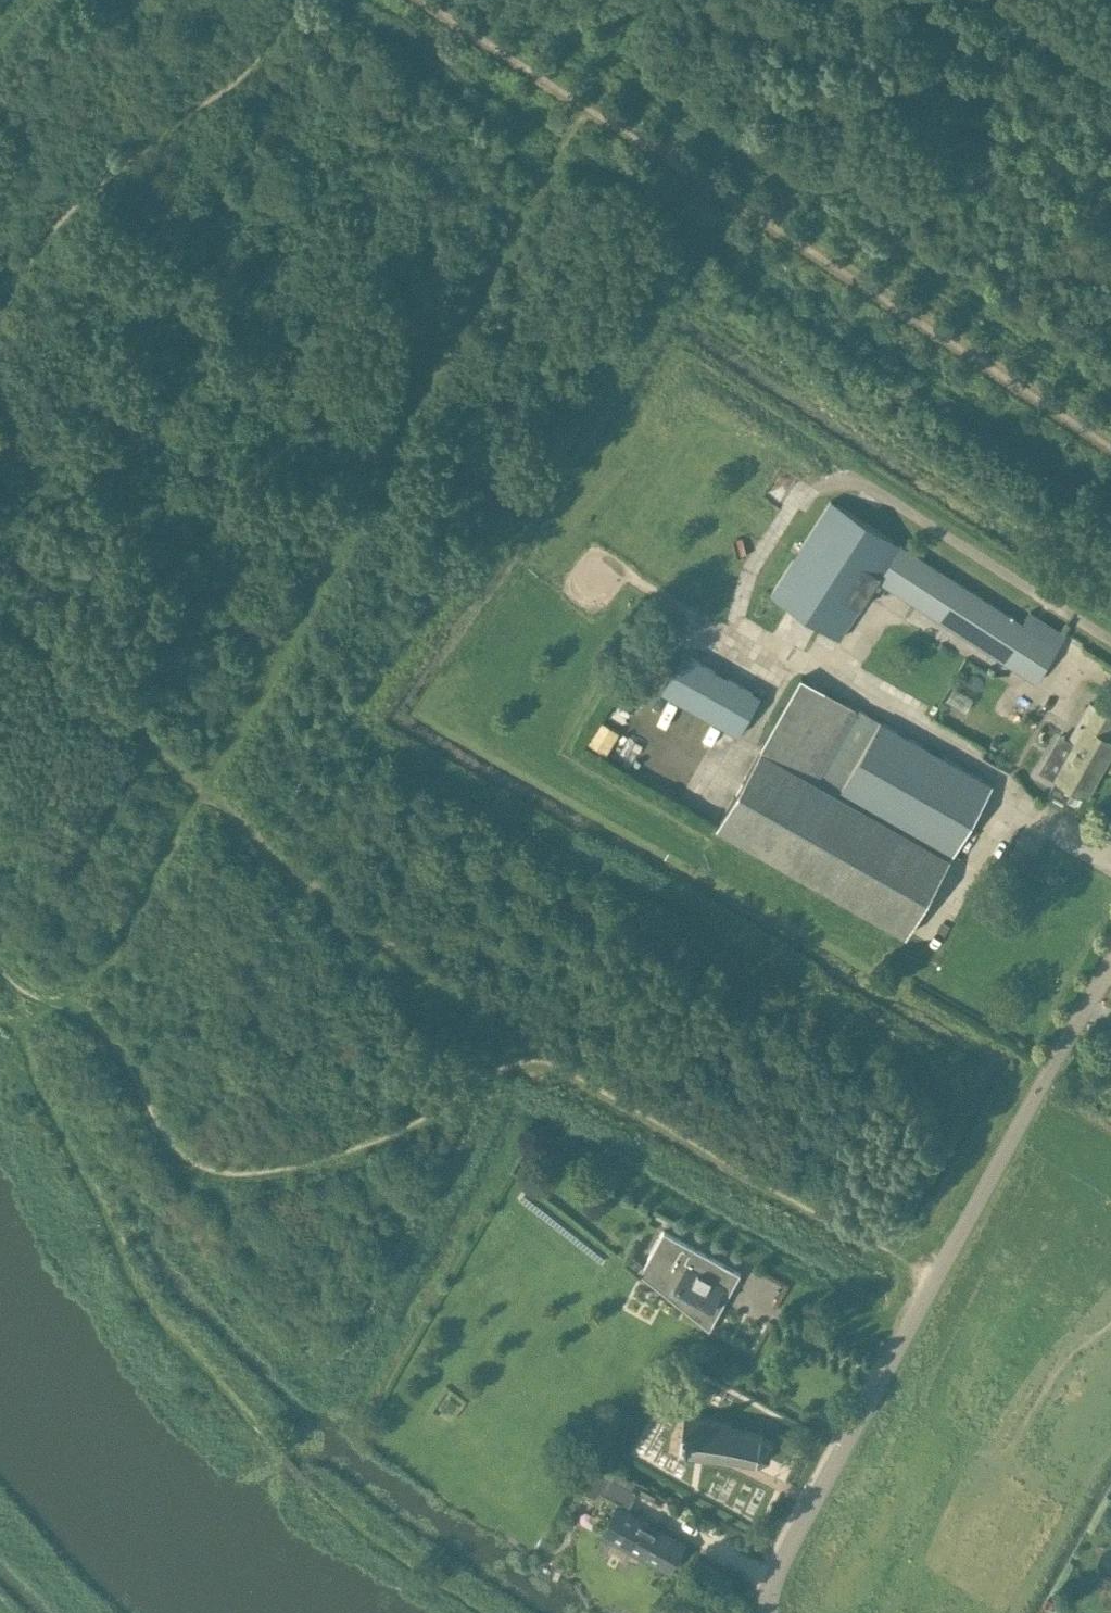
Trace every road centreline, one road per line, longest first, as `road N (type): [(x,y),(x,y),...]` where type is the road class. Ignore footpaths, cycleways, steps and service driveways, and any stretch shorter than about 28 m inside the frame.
road 1 (unclassified): [(766,1612),(778,1566),(1110,961)]

